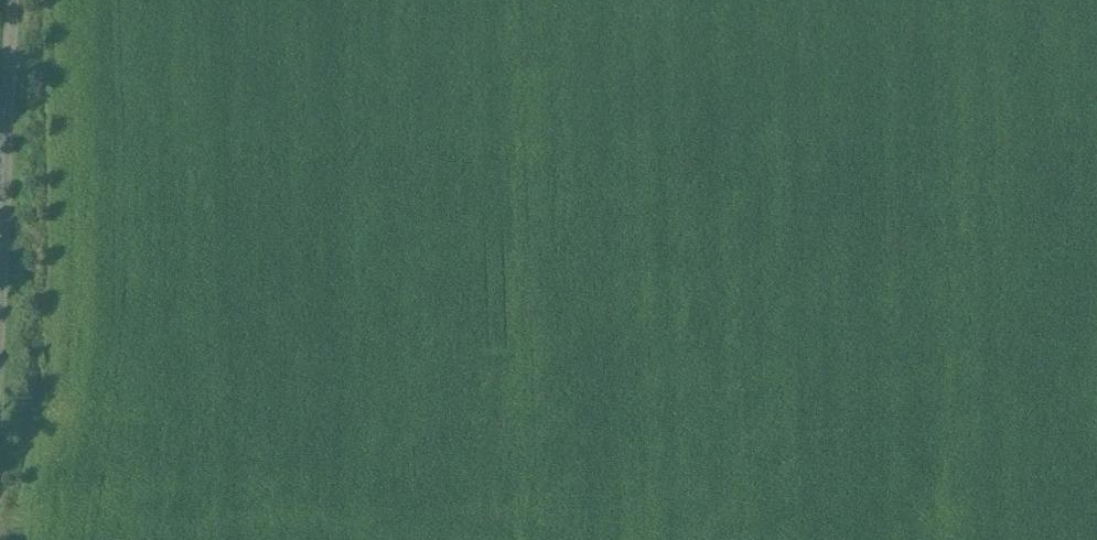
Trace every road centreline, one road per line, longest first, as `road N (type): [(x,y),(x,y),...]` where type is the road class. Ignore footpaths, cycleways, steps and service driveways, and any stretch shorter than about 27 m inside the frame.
road 1 (unclassified): [(0,238),(13,0)]

